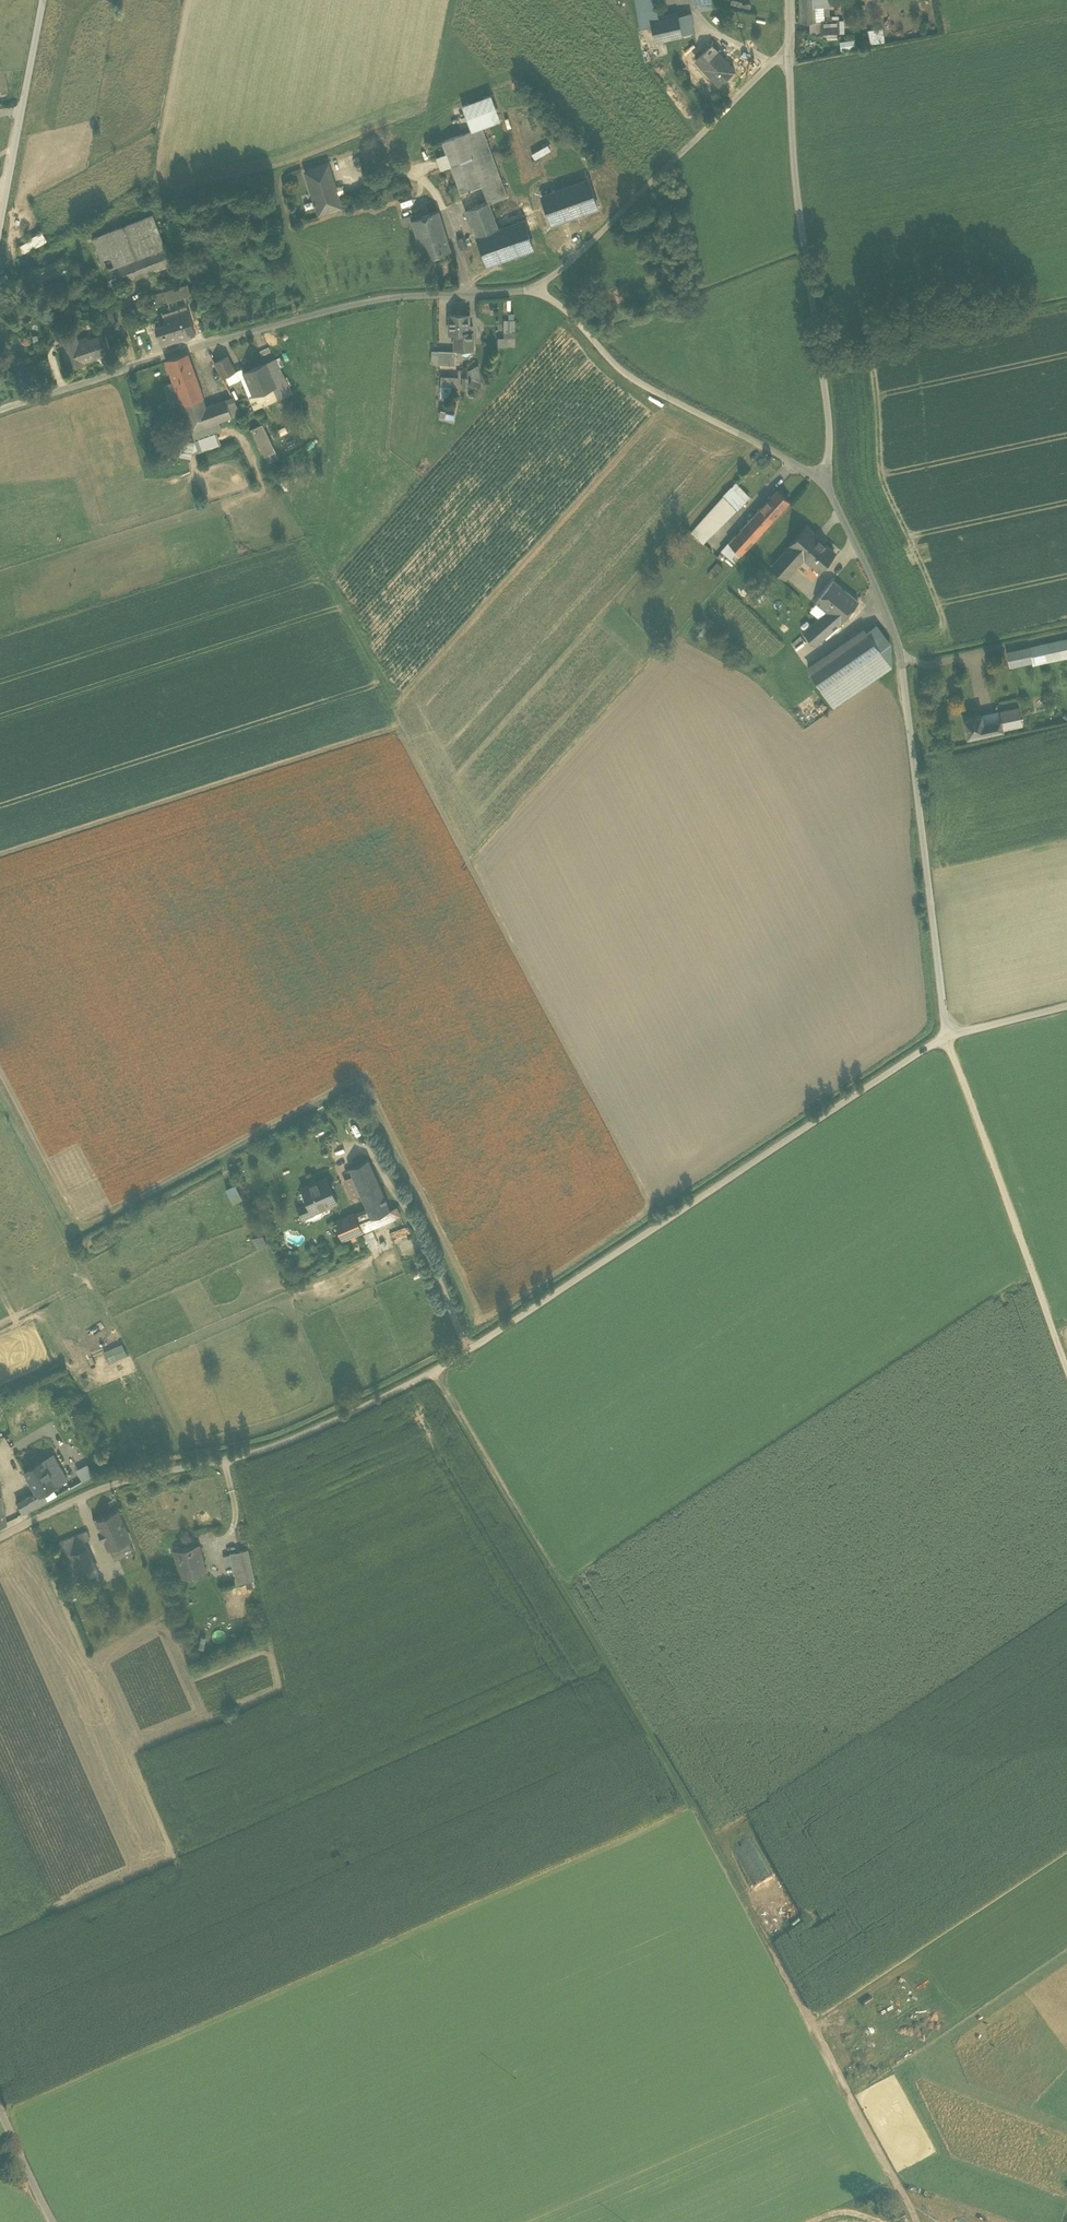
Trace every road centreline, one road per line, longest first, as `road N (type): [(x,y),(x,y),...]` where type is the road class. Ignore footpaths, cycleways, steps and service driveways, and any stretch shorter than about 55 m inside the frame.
road 1 (track): [(432,1373),(714,1840),(916,2221)]
road 2 (unclassified): [(946,1035),(901,649),(830,477)]
road 3 (unclassified): [(946,1035),(475,1346)]
road 4 (unclassified): [(529,291),(377,299),(0,408)]
road 5 (unclassified): [(475,1346),(274,1447),(105,1486),(0,1536)]
road 6 (unclassified): [(830,477),(794,175),(790,50)]
road 7 (unclassified): [(830,477),(640,383),(567,309),(529,291)]
road 8 (unclassified): [(790,50),(566,265),(529,291)]
road 9 (track): [(1066,1369),(946,1035)]
road 10 (unclassified): [(43,0),(0,223)]
road 11 (unclassified): [(391,1177),(475,1346)]
road 12 (track): [(0,2105),(53,2221)]
road 13 (unclassified): [(1066,1006),(946,1035)]

